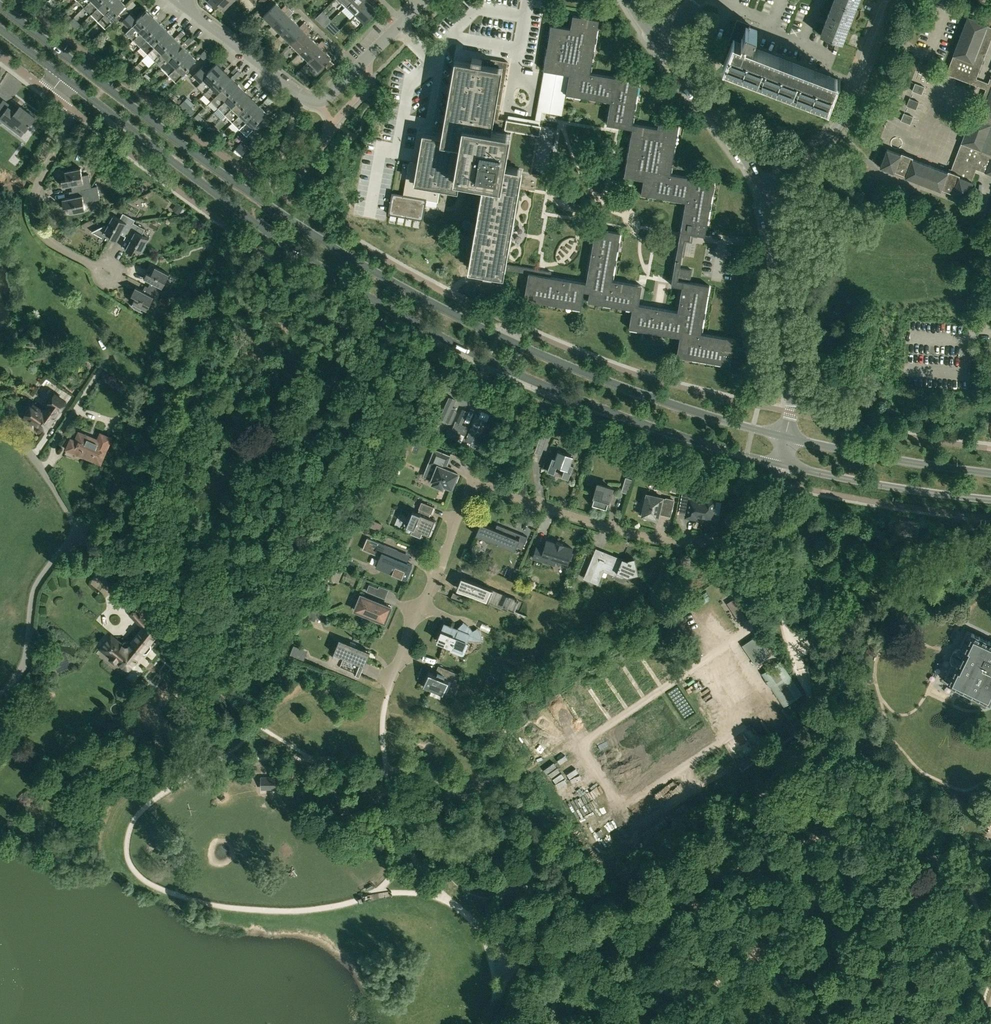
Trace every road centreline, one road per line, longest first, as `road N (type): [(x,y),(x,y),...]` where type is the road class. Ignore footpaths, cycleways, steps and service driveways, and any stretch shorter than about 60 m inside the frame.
road 1 (primary): [(787,437),(548,357),(387,277),(250,192),(0,5)]
road 2 (primary): [(62,78),(248,217),(442,339),(664,432),(782,464)]
road 3 (residential): [(389,693),(474,487),(674,542),(720,540),(772,519)]
road 4 (residential): [(0,701),(23,666),(39,584),(81,532),(45,471),(0,424)]
road 5 (unclassified): [(787,437),(790,337),(764,186)]
road 6 (residential): [(108,275),(44,237),(35,223),(35,191),(76,112),(52,92)]
road 7 (residential): [(764,186),(839,126),(885,0)]
road 8 (primary): [(782,464),(990,498)]
road 9 (primary): [(990,474),(787,437)]
road 10 (unclassified): [(764,186),(656,39)]
road 11 (residential): [(320,103),(178,2)]
road 12 (residential): [(320,103),(423,0)]

